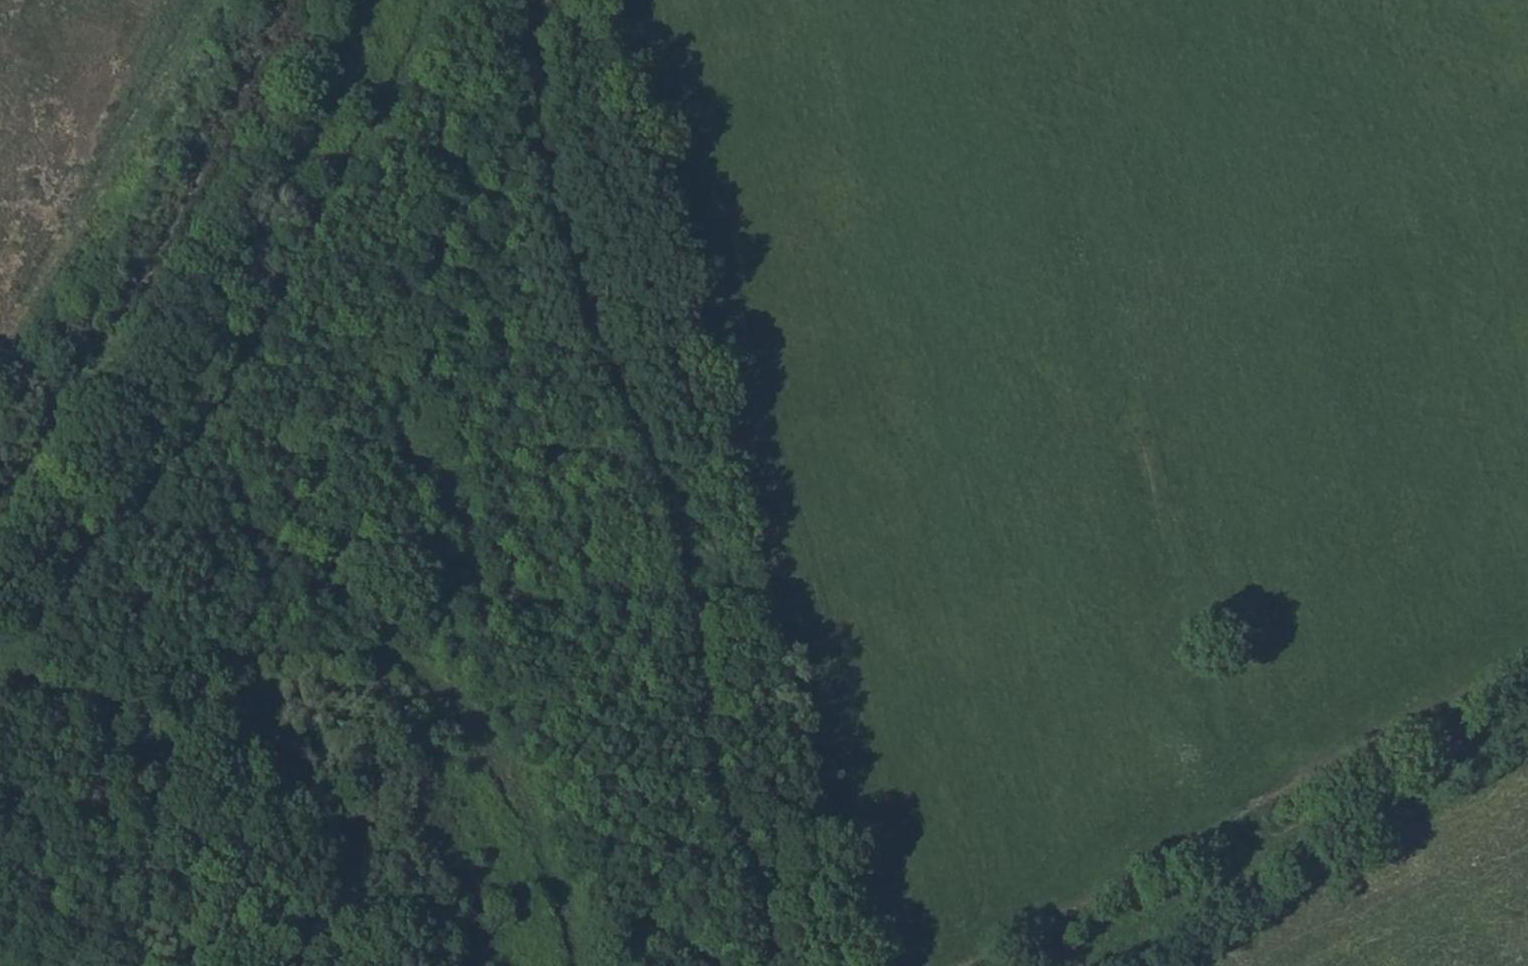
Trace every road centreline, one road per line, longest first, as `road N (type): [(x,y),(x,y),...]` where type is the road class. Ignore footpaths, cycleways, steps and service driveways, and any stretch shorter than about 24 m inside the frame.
road 1 (track): [(760,965),(767,925),(701,722),(693,580),(650,446),(573,267),(528,0)]

